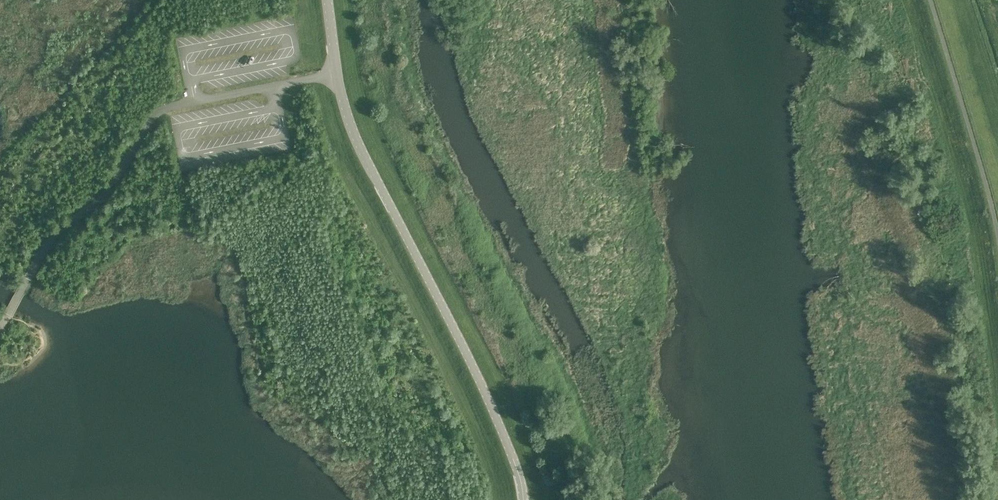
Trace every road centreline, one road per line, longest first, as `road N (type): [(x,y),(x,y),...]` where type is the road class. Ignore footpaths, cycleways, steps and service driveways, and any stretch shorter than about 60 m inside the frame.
road 1 (unclassified): [(523,499),(518,470),(473,367),(348,124),(336,72)]
road 2 (unclassified): [(191,102),(336,72)]

